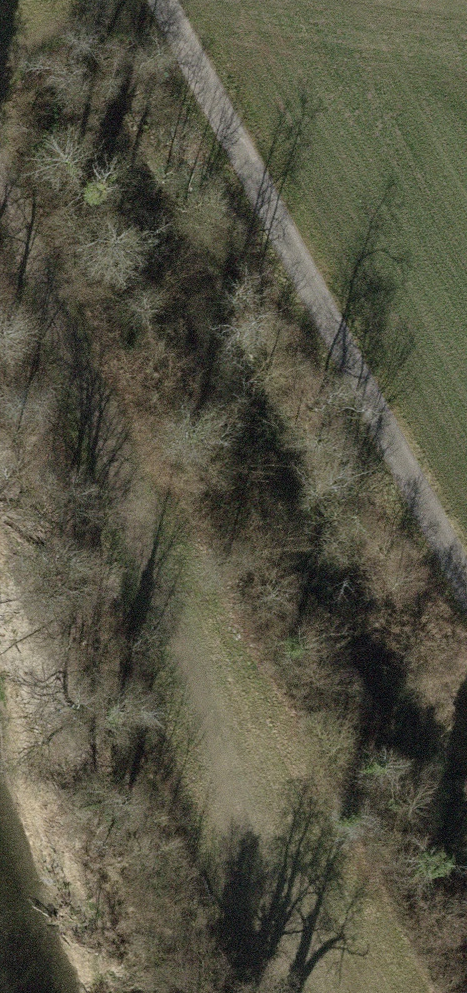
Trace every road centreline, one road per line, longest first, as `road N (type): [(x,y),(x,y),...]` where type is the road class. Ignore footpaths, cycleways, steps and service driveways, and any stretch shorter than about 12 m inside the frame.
road 1 (track): [(0,174),(203,704),(288,992)]
road 2 (track): [(466,601),(162,0)]

